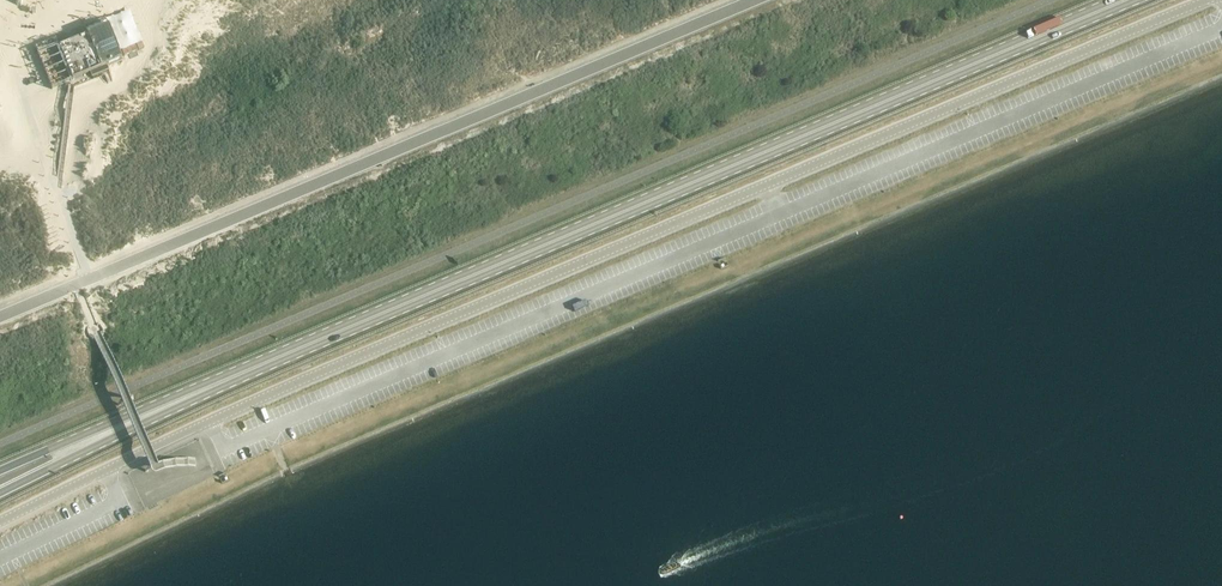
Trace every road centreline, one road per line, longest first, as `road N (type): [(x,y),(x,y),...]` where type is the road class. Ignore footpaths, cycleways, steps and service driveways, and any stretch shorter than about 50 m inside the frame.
road 1 (tertiary): [(0,524),(209,420),(1208,0)]
road 2 (primary): [(1129,0),(326,336)]
road 3 (unclassified): [(0,317),(745,0)]
road 4 (primary): [(0,494),(326,336)]
road 5 (primary): [(326,336),(0,473)]

